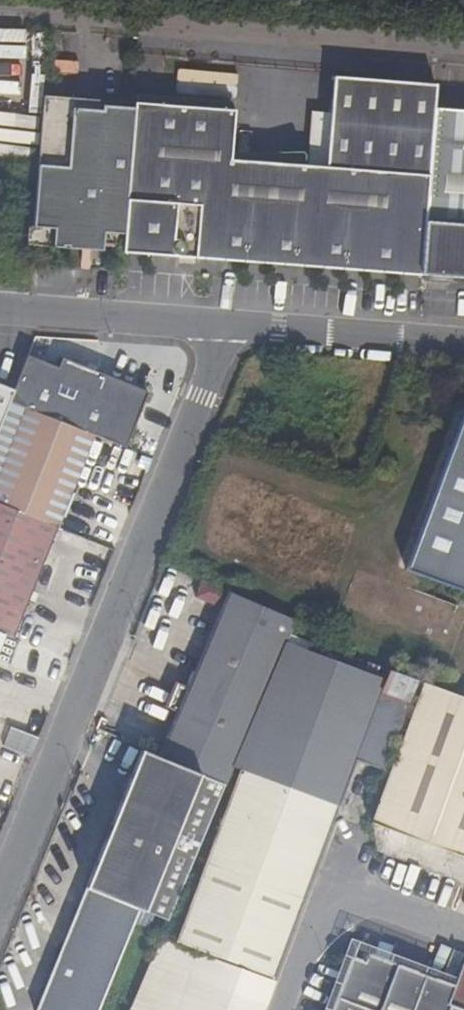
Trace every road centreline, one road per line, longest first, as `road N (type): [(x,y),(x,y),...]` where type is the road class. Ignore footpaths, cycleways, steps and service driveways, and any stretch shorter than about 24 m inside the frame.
road 1 (unclassified): [(0,899),(228,327)]
road 2 (unclassified): [(282,1009),(319,922),(344,910),(370,903),(463,936)]
road 3 (unclassified): [(228,327),(463,344)]
road 4 (unclassified): [(228,327),(0,309)]

